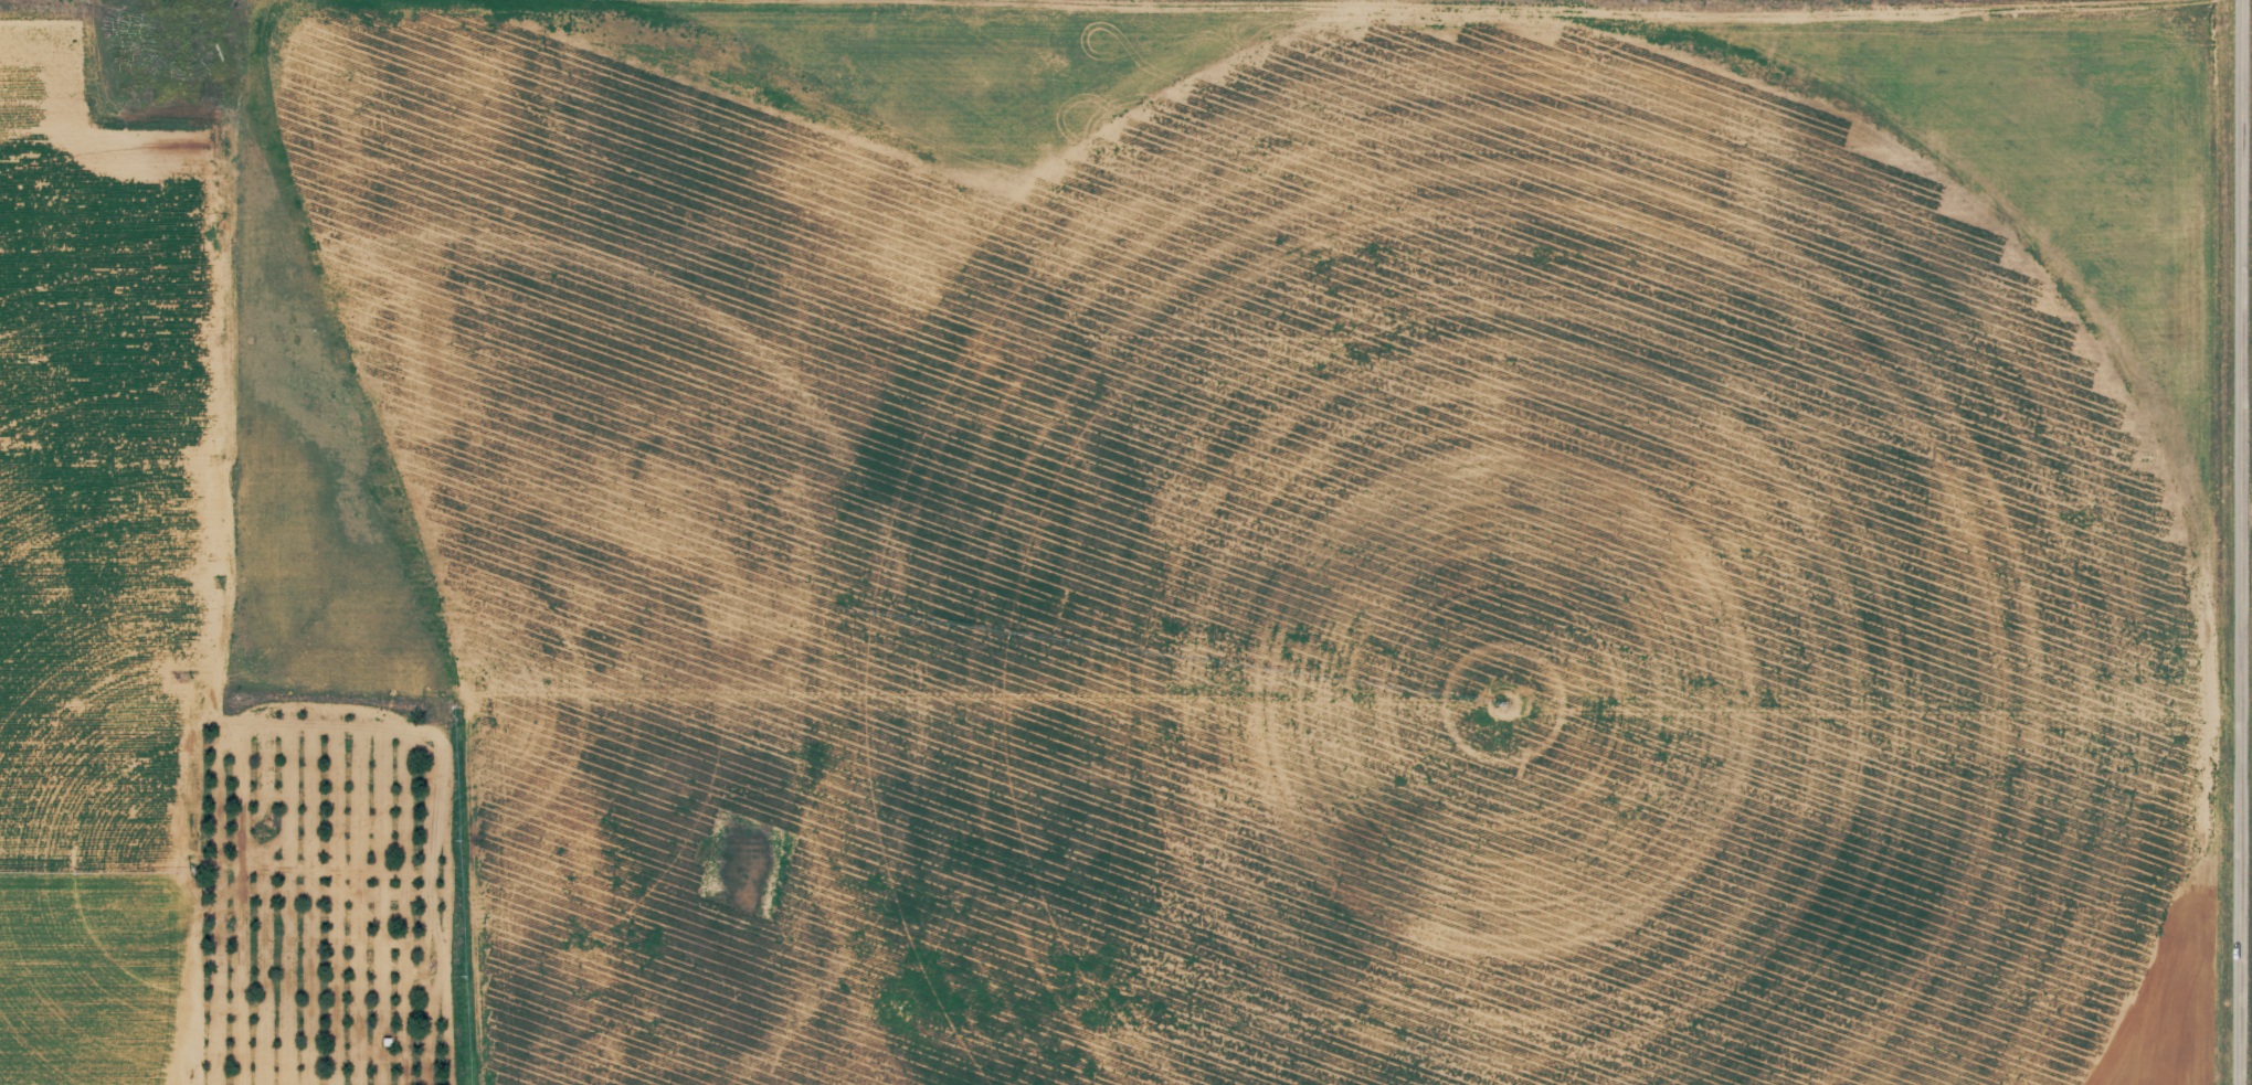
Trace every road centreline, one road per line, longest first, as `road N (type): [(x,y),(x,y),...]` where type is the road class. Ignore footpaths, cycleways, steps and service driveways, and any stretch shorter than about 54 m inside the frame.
road 1 (tertiary): [(2242,1084),(2244,0)]

